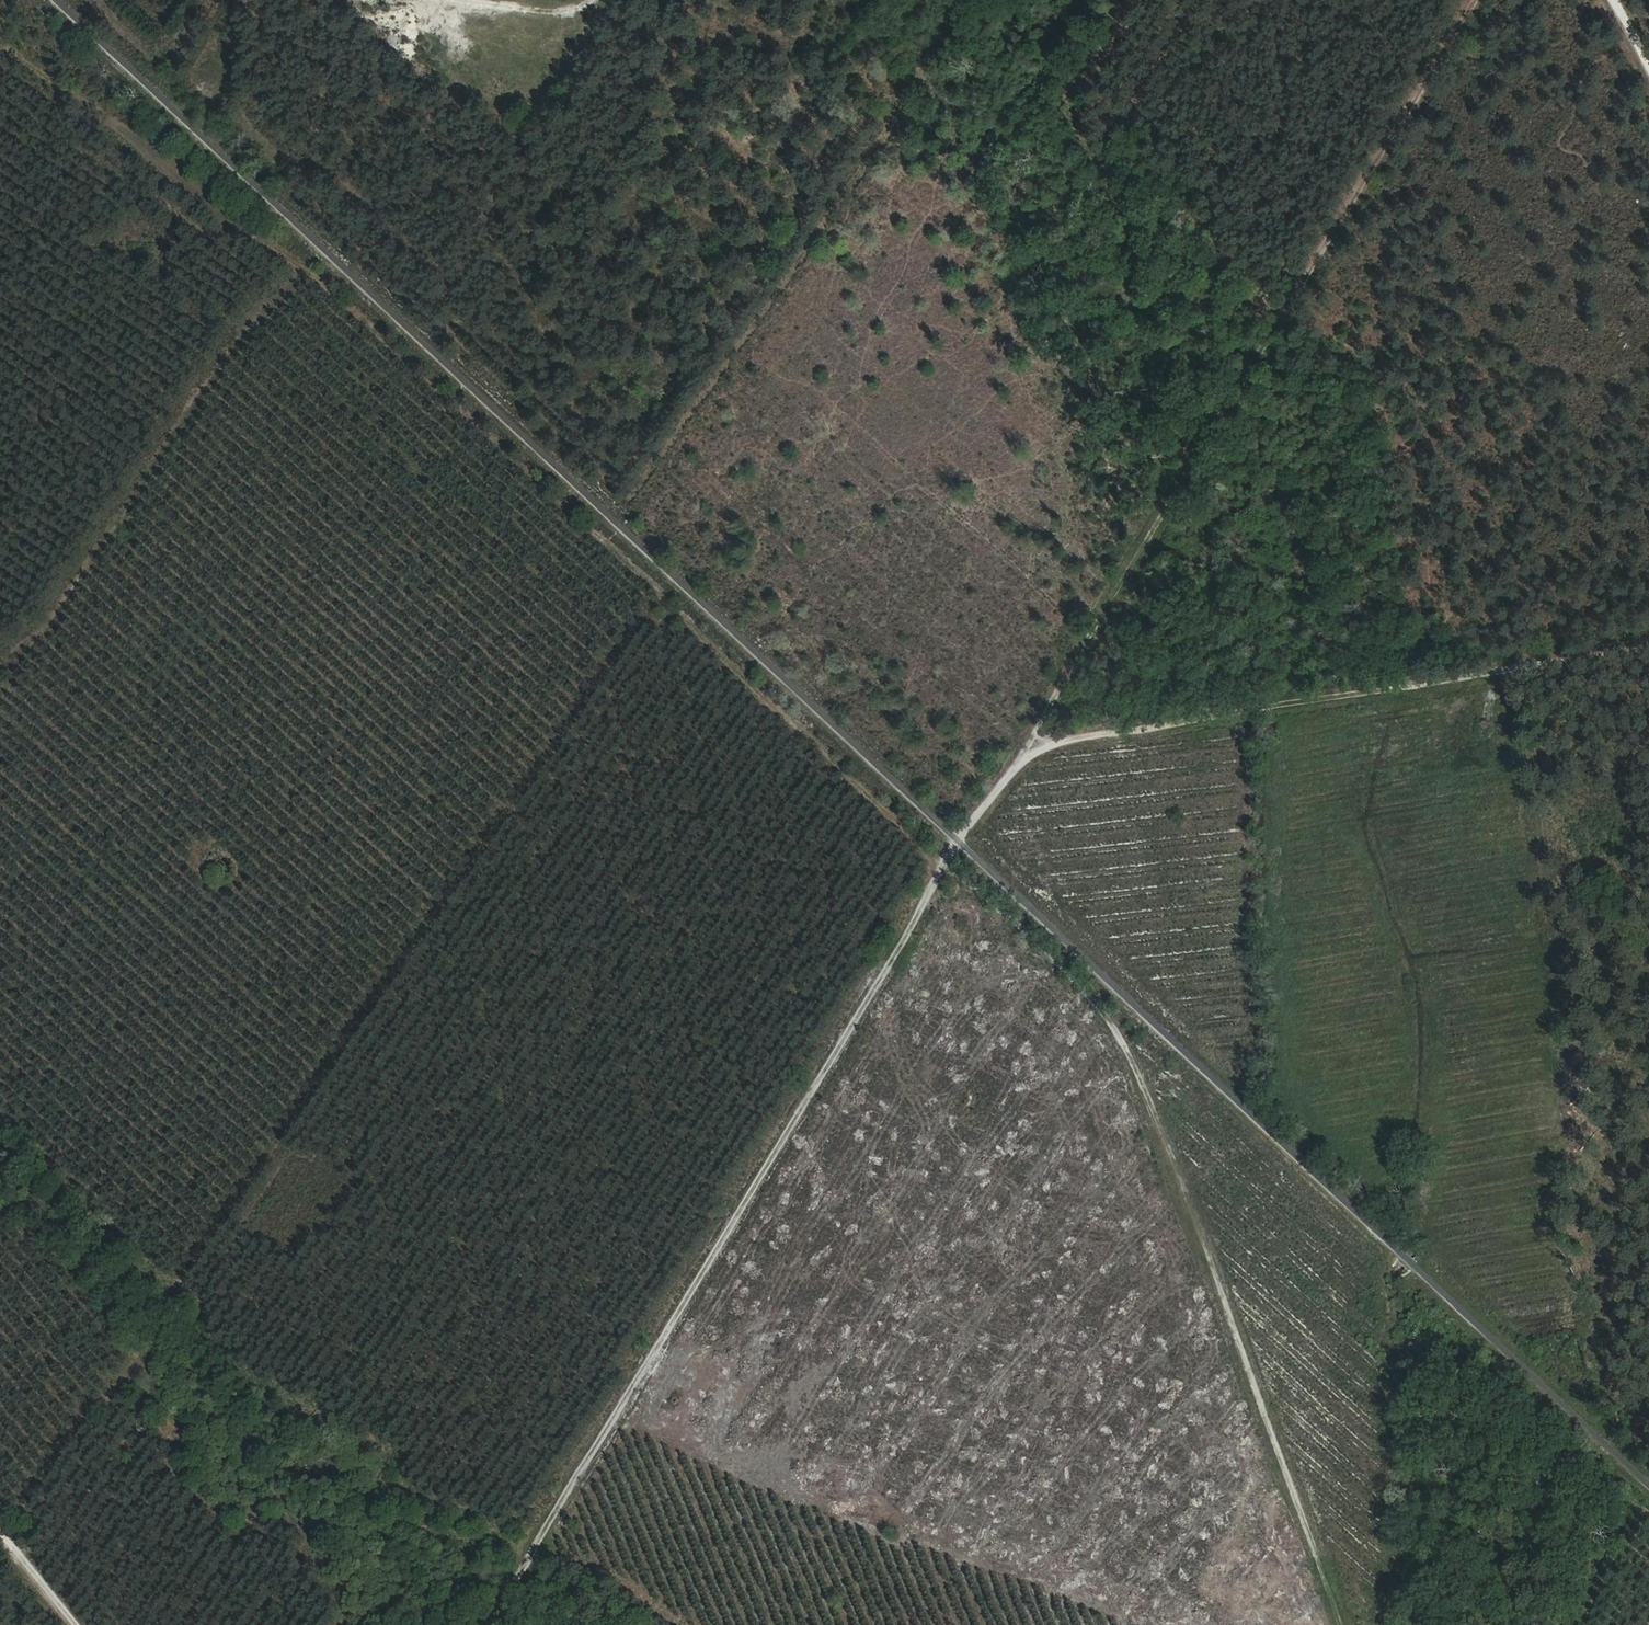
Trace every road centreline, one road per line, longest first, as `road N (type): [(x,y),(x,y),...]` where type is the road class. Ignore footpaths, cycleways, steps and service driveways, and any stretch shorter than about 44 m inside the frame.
road 1 (track): [(0,41),(347,298),(1085,996),(1126,1047),(1339,1624)]
road 2 (track): [(491,1624),(958,842),(1478,0)]
road 3 (track): [(1648,650),(1019,755)]
road 4 (track): [(0,692),(313,237)]
road 5 (track): [(1210,0),(1128,119),(1100,124),(1085,92),(1095,58)]
road 6 (track): [(81,1624),(0,1526)]

